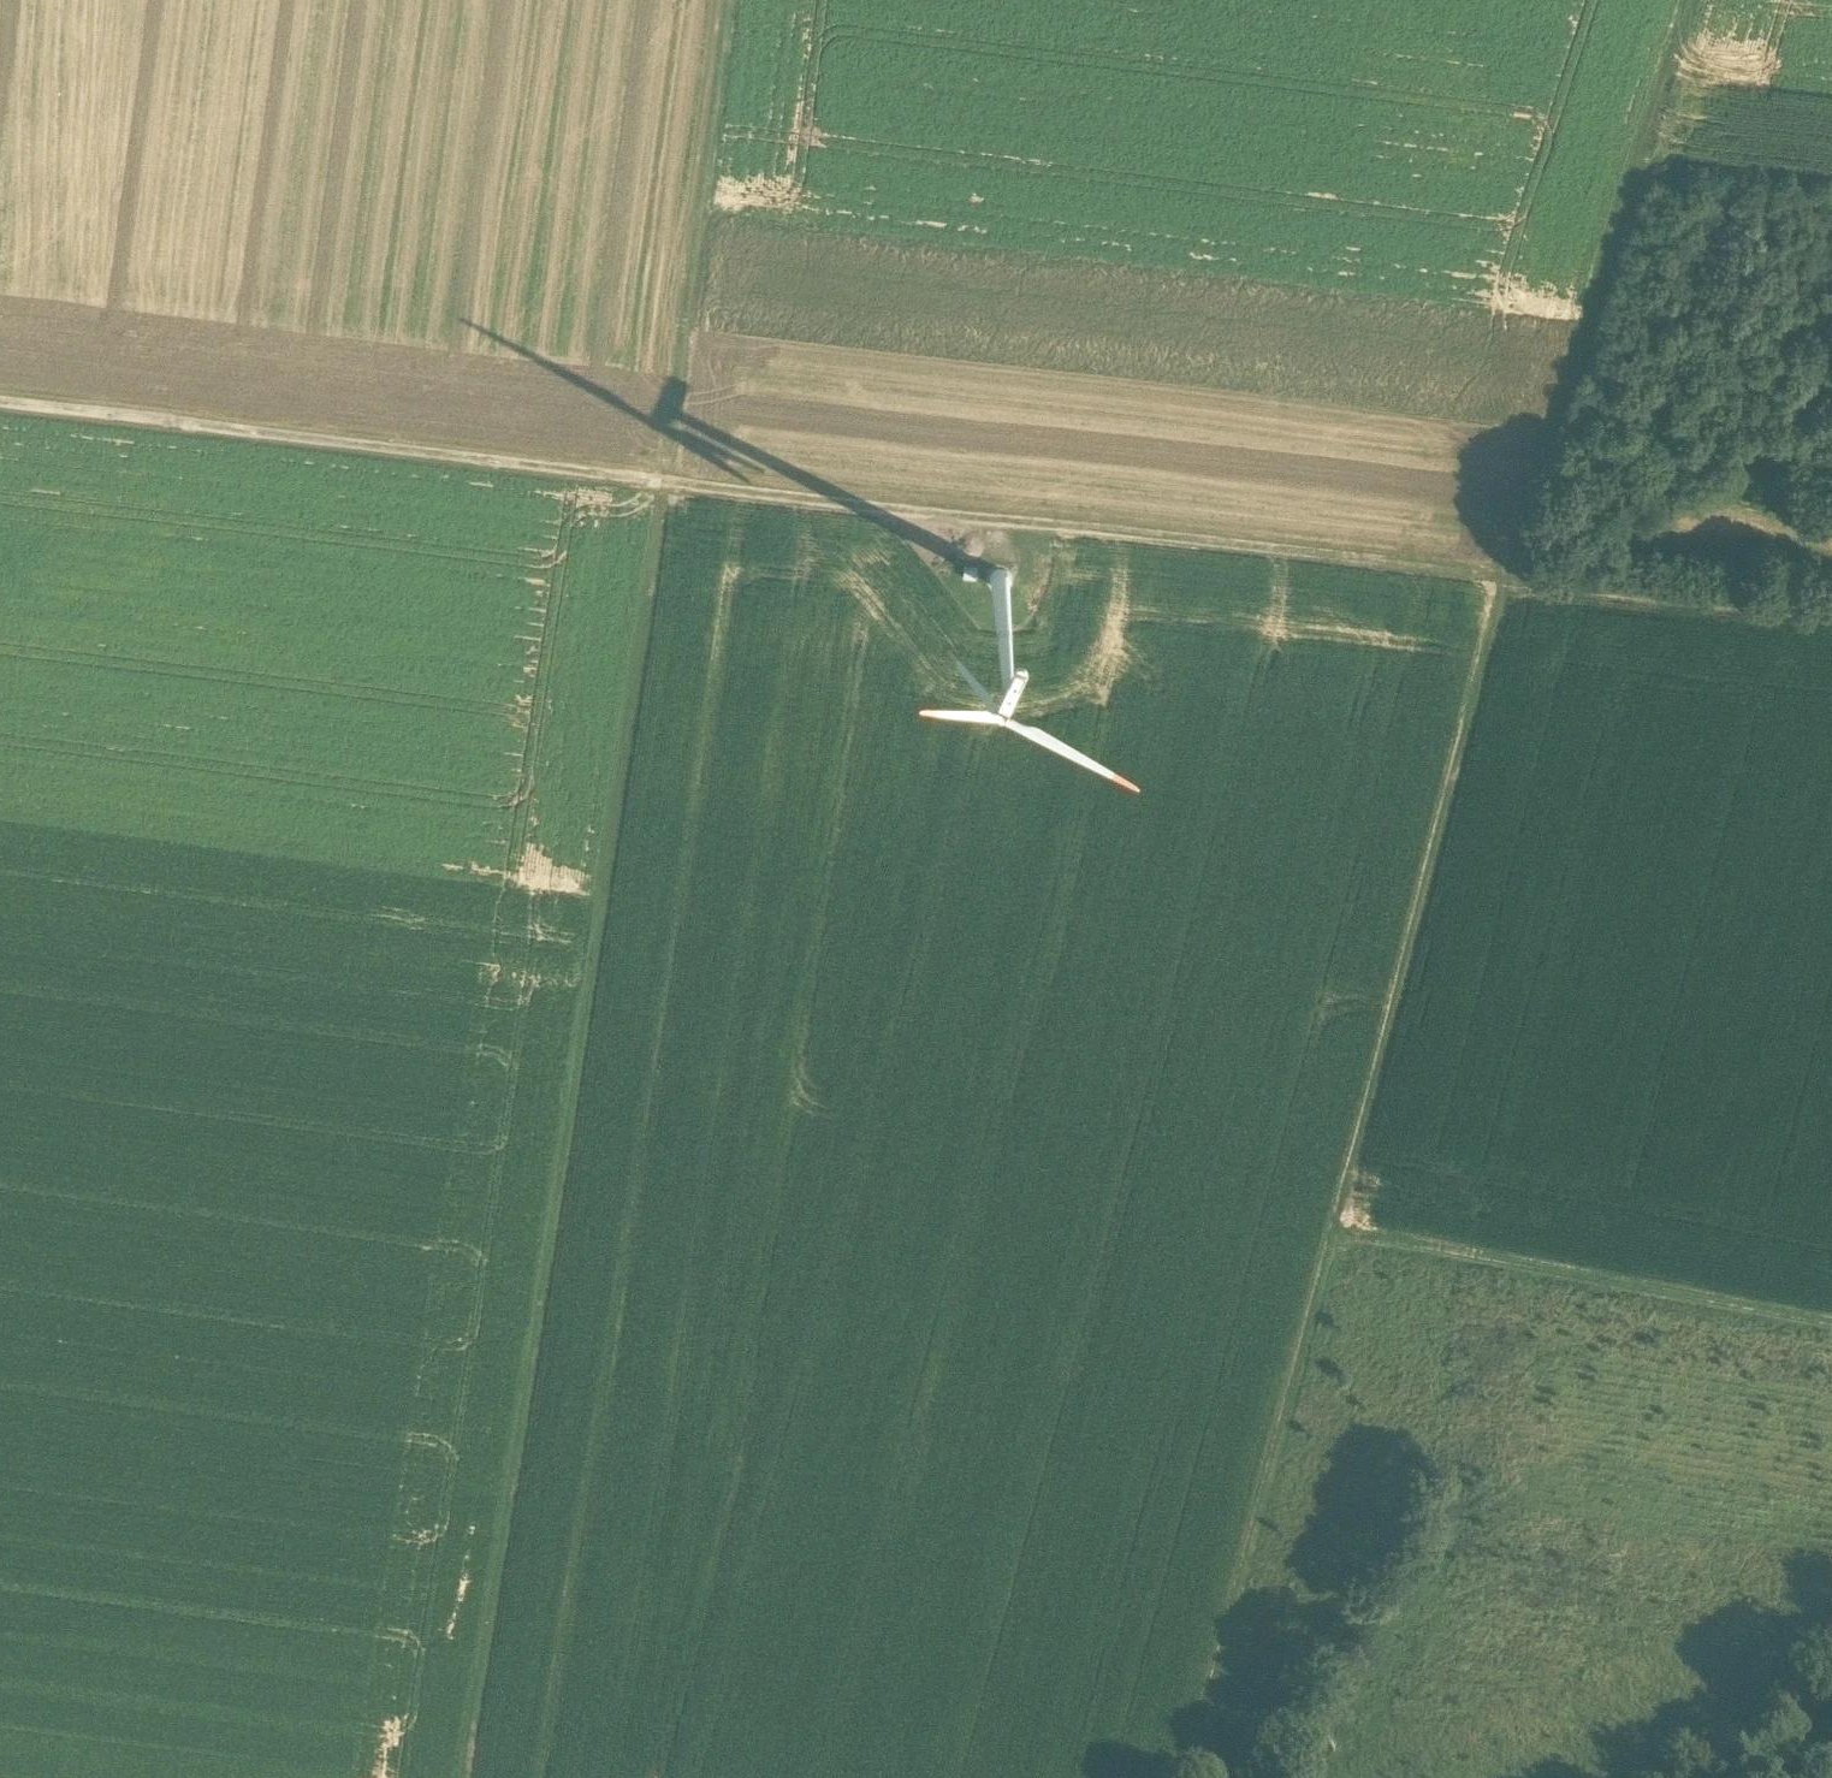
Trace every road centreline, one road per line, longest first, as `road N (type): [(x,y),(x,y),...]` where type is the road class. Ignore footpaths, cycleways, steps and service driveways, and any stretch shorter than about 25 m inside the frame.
road 1 (track): [(481,1777),(665,574),(740,0)]
road 2 (track): [(1517,592),(1207,1777)]
road 3 (track): [(1705,0),(1517,592)]
road 4 (track): [(1005,538),(1517,592)]
road 5 (track): [(1341,1250),(1831,1344)]
road 6 (track): [(1517,592),(1831,630)]

